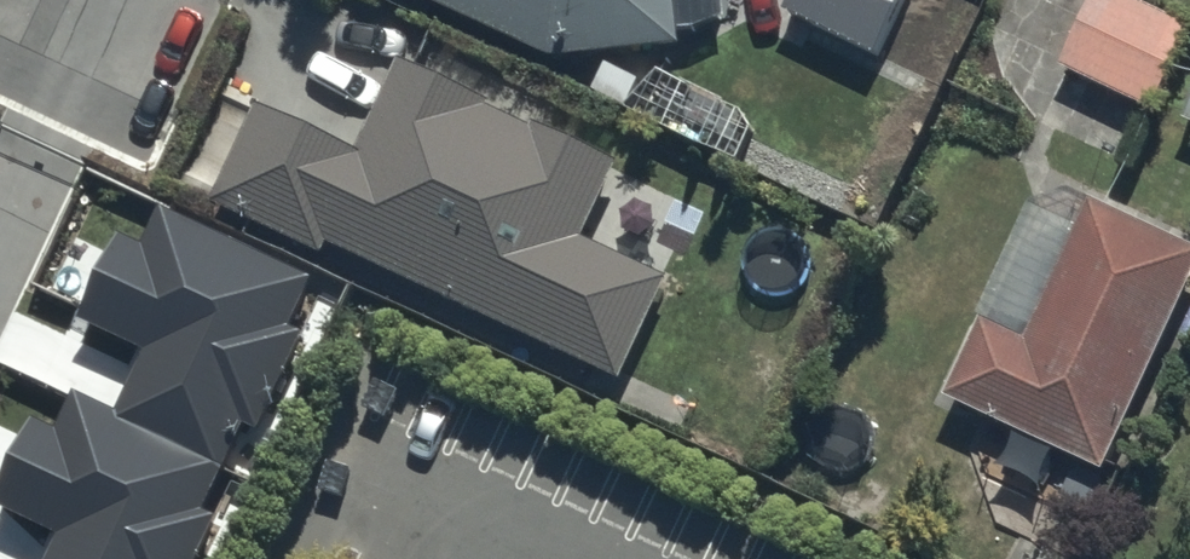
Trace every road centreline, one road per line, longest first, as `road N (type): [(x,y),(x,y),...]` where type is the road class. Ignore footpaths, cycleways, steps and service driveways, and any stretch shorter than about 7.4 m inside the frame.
road 1 (residential): [(0,240),(96,0)]

